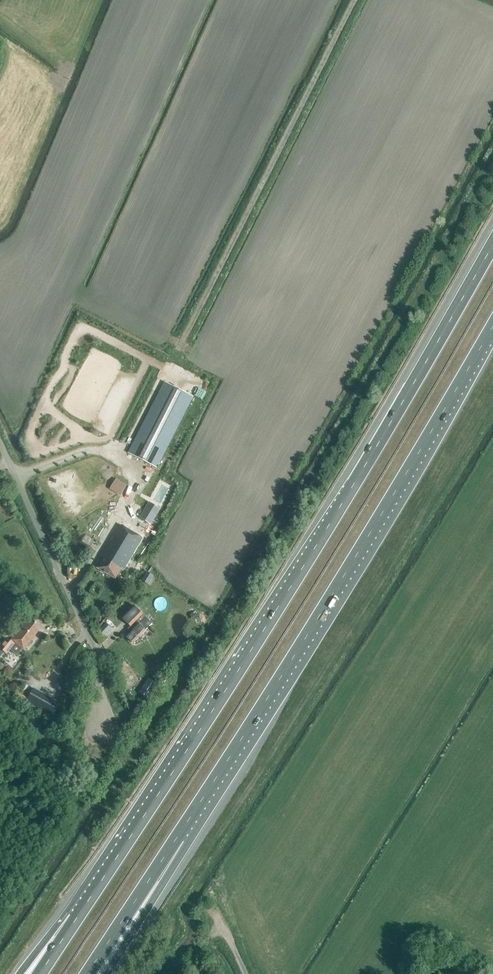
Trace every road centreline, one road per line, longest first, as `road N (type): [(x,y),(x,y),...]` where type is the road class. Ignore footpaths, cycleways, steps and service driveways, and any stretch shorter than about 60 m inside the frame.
road 1 (motorway): [(492,245),(349,493),(93,892)]
road 2 (motorway): [(193,814),(492,327)]
road 3 (unclassified): [(105,724),(107,693),(75,606),(0,446)]
road 4 (motorway): [(87,973),(193,814)]
road 5 (motorway): [(107,973),(175,863),(193,814)]

